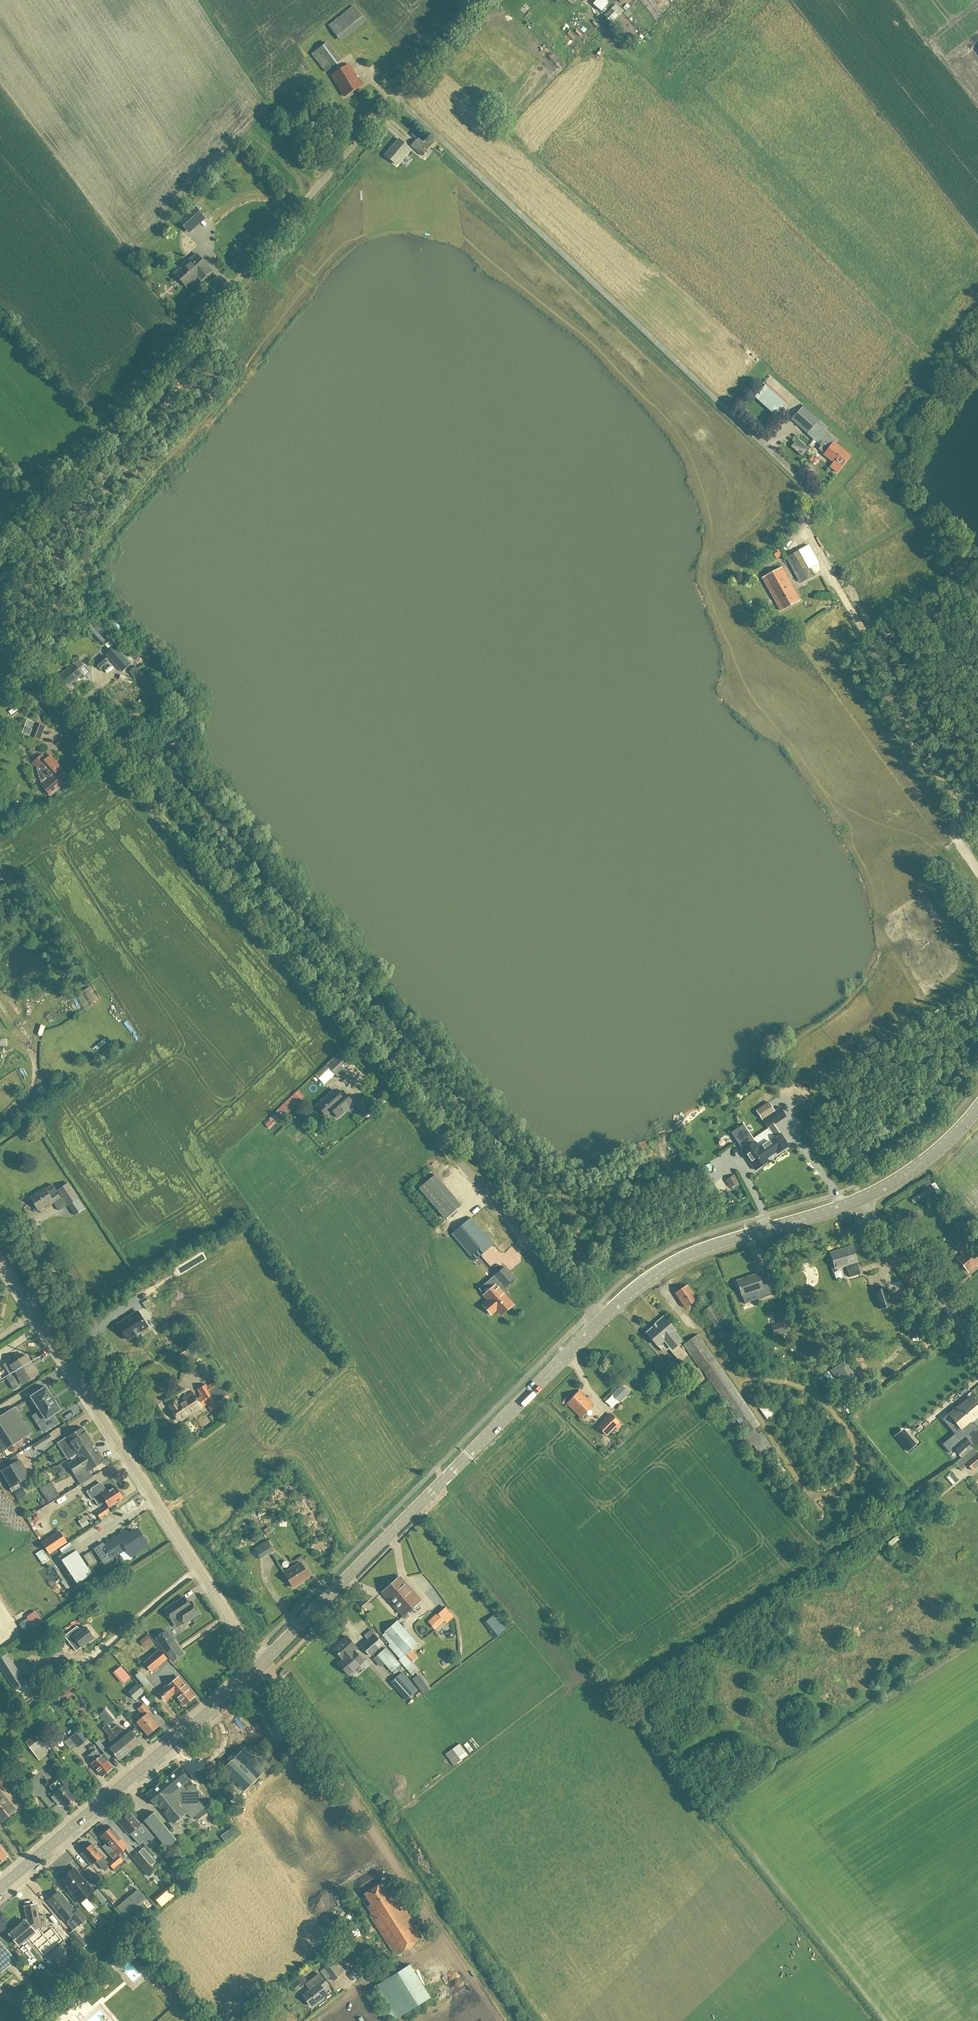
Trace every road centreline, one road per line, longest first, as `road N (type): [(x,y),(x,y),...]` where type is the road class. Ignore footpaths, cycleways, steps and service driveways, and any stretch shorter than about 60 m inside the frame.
road 1 (unclassified): [(602,1322),(0,635)]
road 2 (unclassified): [(395,97),(787,464),(808,490),(808,513),(789,546)]
road 3 (unclassified): [(0,560),(395,97)]
road 4 (tertiary): [(262,1663),(602,1322)]
road 5 (unclassified): [(262,1663),(0,1262)]
road 6 (track): [(500,2020),(270,1672)]
road 7 (tertiary): [(0,1889),(262,1663)]
road 8 (tertiary): [(602,1322),(686,1260),(859,1200)]
road 9 (unclassified): [(859,1200),(977,1345)]
road 10 (tertiary): [(859,1200),(899,1182),(977,1112)]
road 11 (unclassified): [(395,97),(478,0)]

